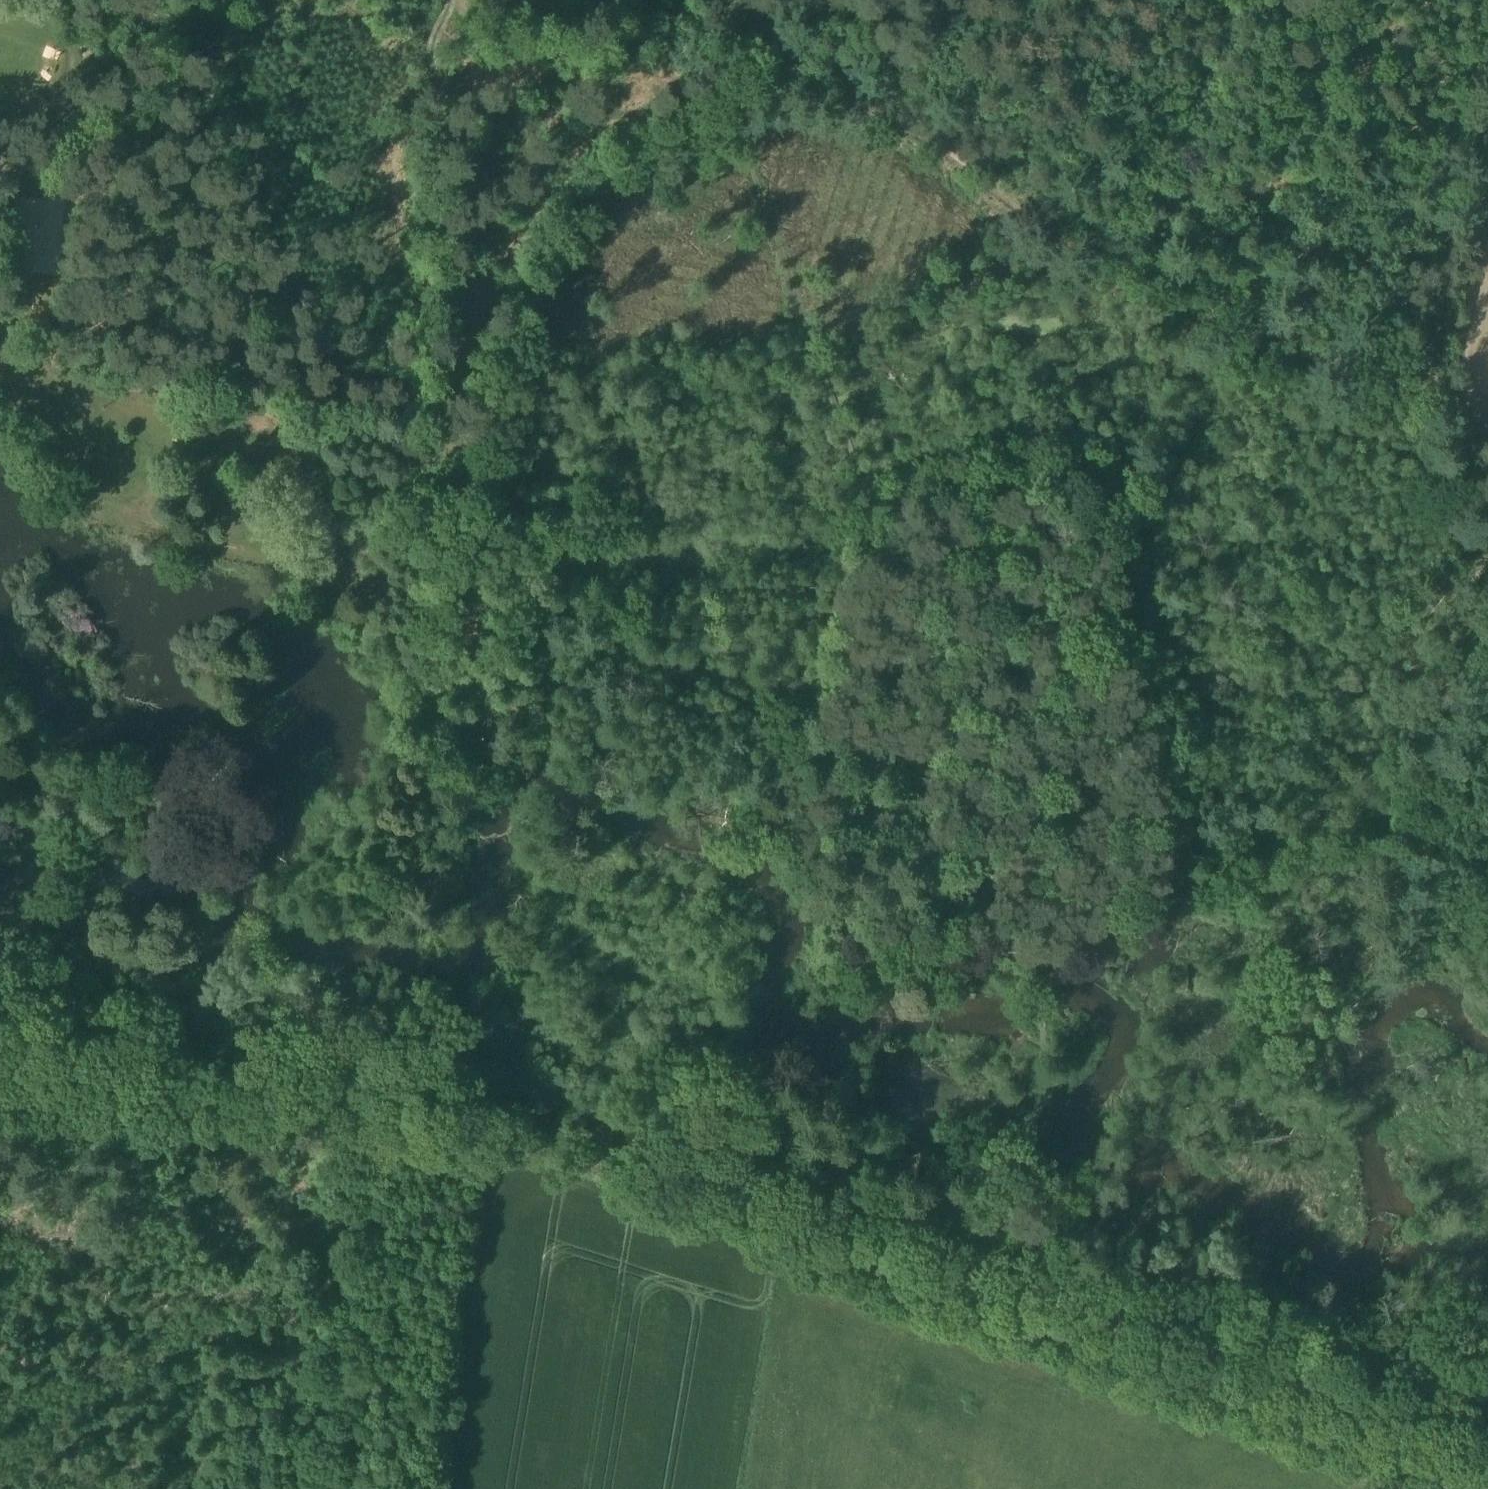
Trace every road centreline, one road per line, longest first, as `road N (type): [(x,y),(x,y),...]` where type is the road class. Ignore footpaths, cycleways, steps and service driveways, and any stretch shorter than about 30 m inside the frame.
road 1 (track): [(713,1213),(1487,1469)]
road 2 (track): [(0,1115),(334,1110),(713,1213)]
road 3 (track): [(1487,79),(1437,308),(1431,388)]
road 4 (track): [(1487,604),(1432,812)]
road 5 (track): [(1431,388),(1487,559)]

